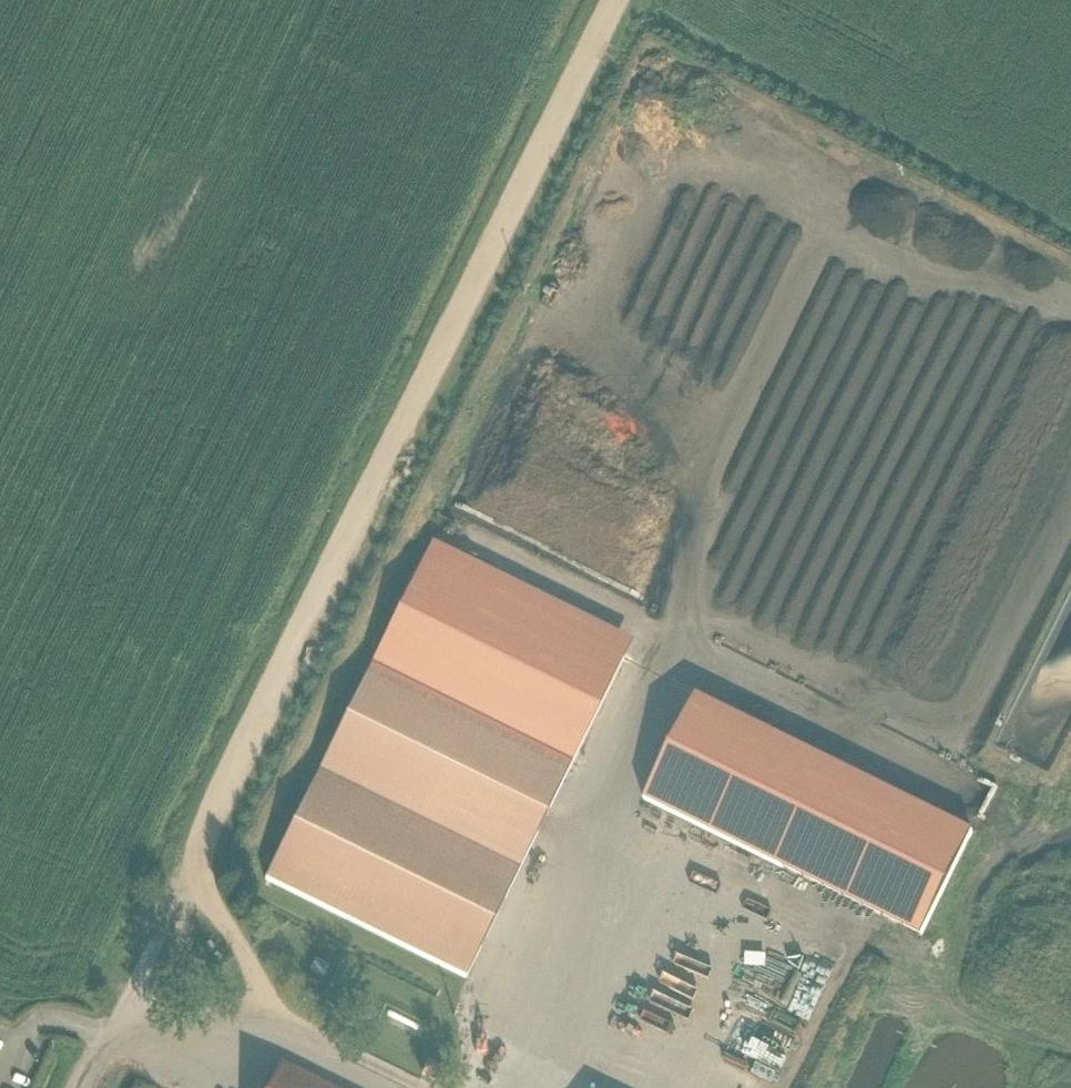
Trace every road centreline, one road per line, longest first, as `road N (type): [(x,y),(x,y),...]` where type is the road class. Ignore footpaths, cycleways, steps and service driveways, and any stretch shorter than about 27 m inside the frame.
road 1 (track): [(279,1027),(200,874),(209,829),(618,0)]

